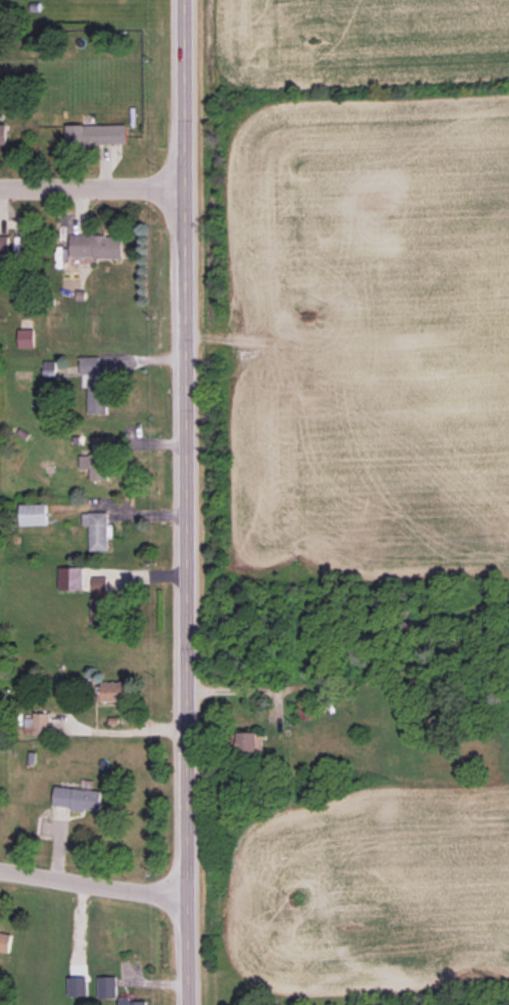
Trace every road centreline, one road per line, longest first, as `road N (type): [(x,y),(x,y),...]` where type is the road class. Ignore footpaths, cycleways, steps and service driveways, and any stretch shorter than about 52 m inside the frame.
road 1 (tertiary): [(181,0),(188,1004)]
road 2 (residential): [(0,870),(187,896)]
road 3 (residential): [(0,189),(182,189)]

